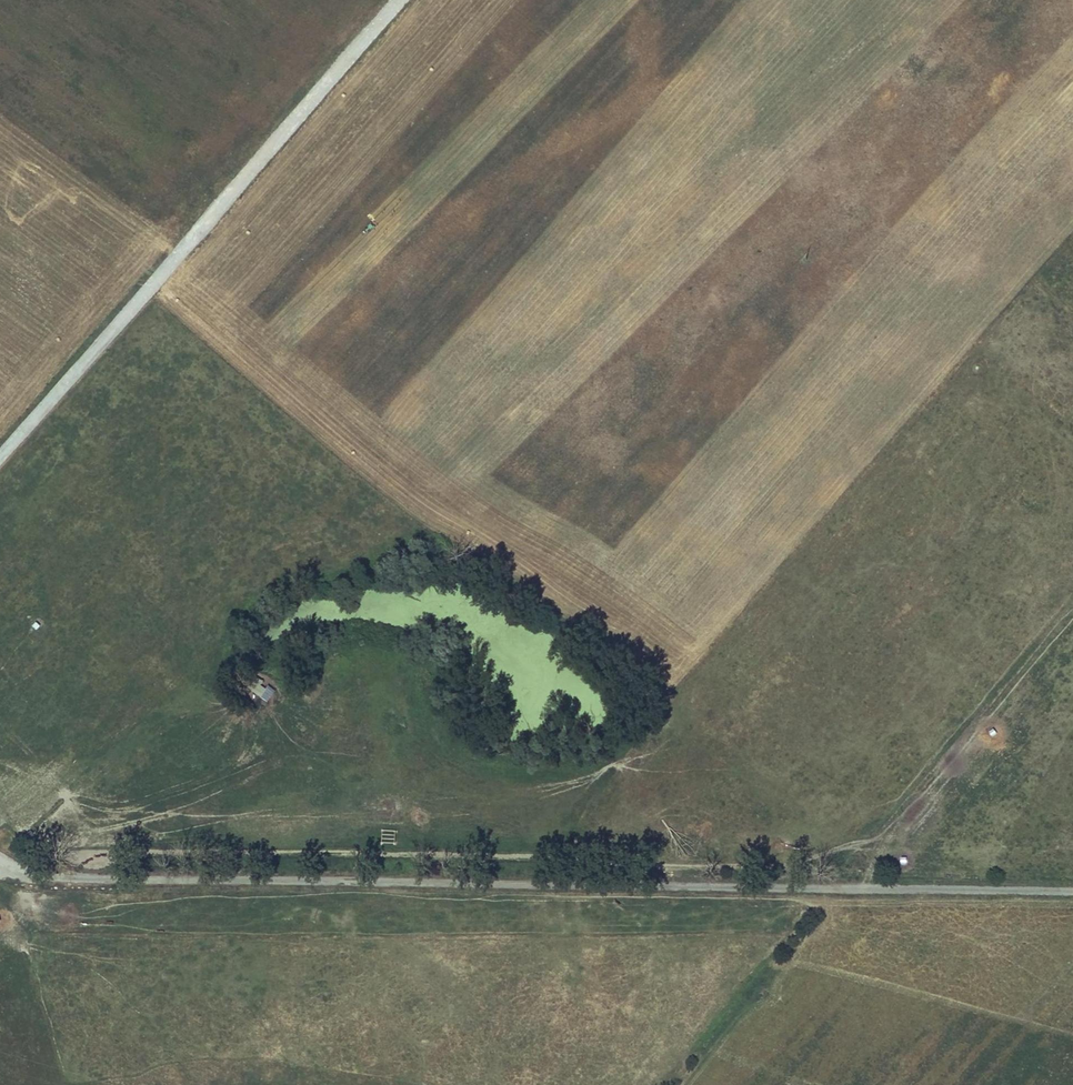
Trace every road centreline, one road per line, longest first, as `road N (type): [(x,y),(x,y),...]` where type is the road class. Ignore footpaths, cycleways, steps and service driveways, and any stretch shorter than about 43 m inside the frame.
road 1 (unclassified): [(0,859),(52,880),(1072,884)]

